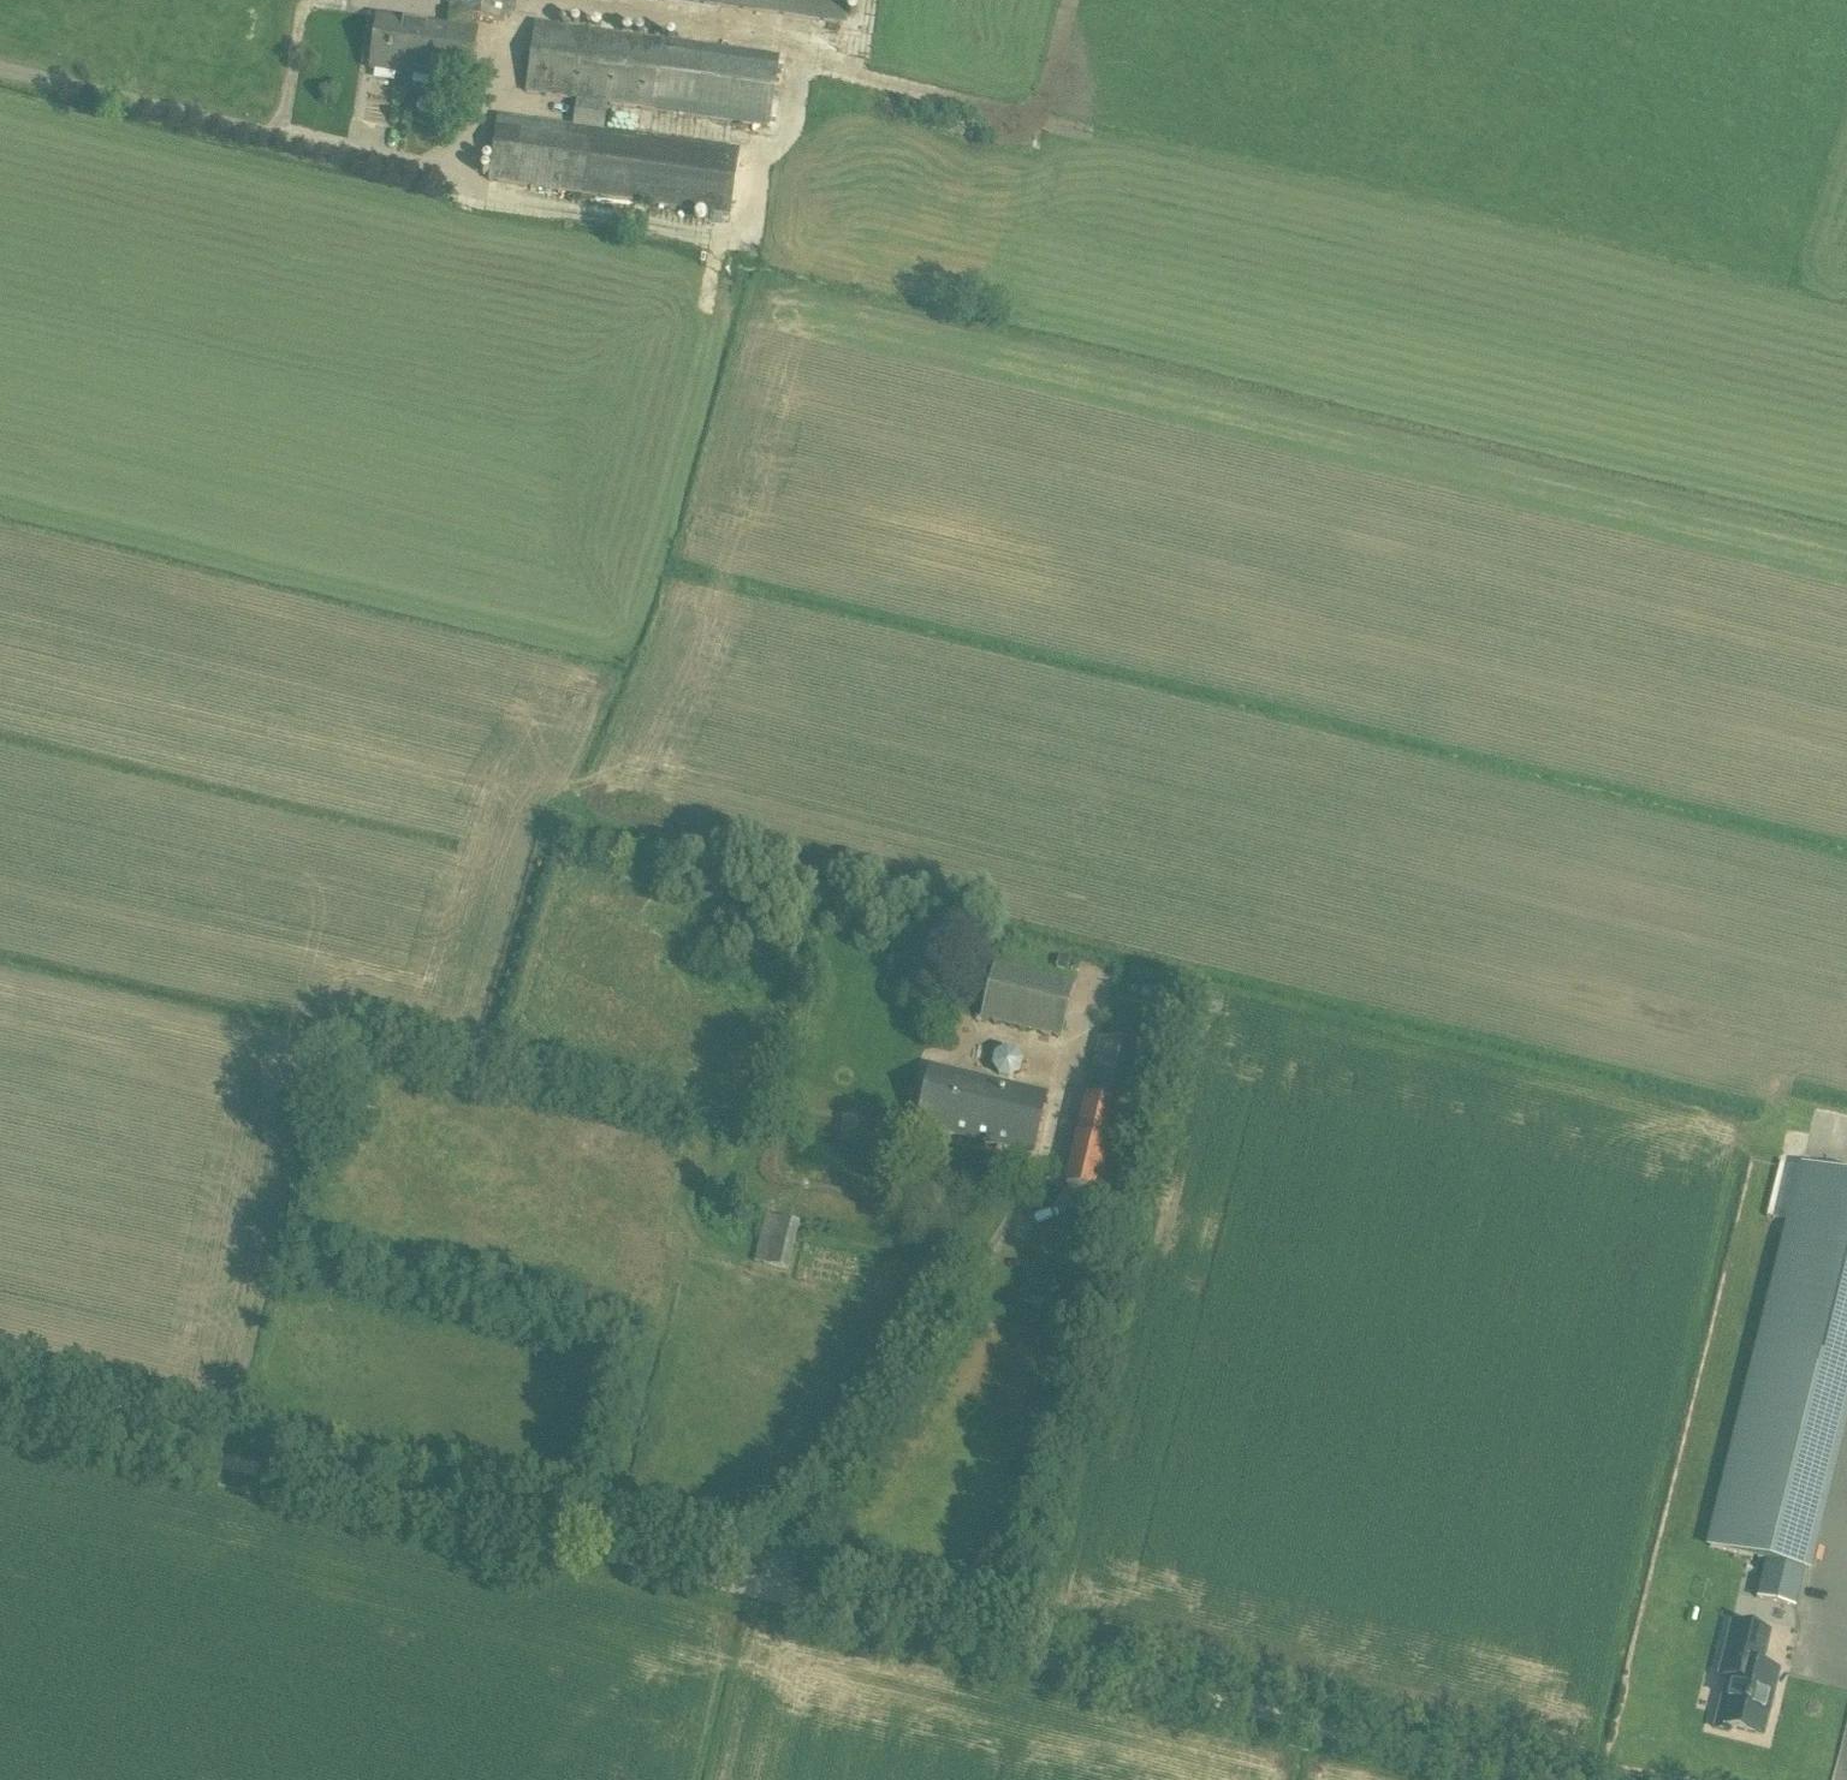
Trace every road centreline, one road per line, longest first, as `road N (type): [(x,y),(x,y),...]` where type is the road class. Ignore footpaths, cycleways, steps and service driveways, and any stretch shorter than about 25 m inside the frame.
road 1 (track): [(1555,1779),(0,1406)]
road 2 (unclassified): [(319,142),(0,64)]

